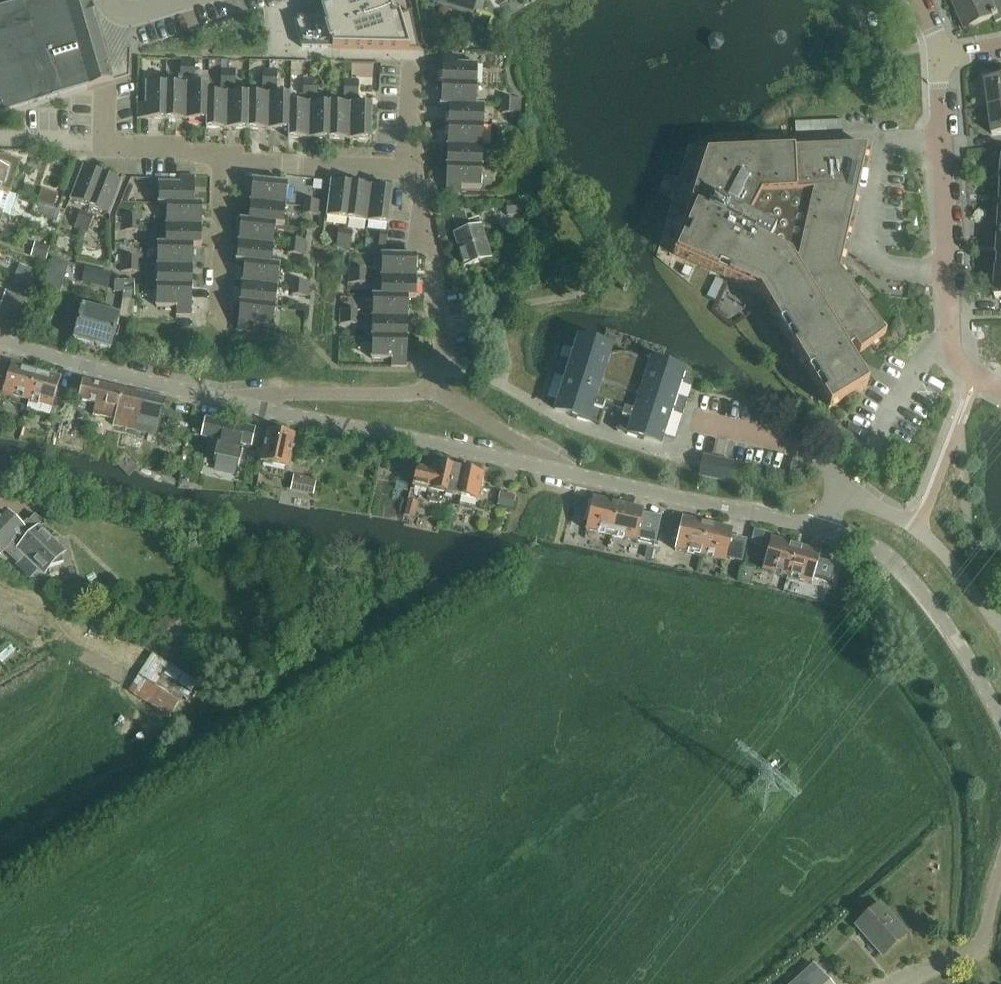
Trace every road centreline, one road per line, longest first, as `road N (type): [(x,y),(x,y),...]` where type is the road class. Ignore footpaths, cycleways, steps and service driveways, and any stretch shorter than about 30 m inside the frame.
road 1 (residential): [(1000,391),(952,349),(940,56)]
road 2 (unclassified): [(557,477),(227,401)]
road 3 (unclassified): [(1000,723),(911,587),(869,549),(819,528)]
road 4 (unclassified): [(819,528),(557,477)]
road 5 (residential): [(1000,621),(945,552),(871,502),(847,498),(819,528)]
road 6 (unclassified): [(227,401),(0,341)]
road 7 (residential): [(408,169),(419,182),(440,337),(434,394)]
road 8 (residential): [(227,401),(434,394)]
road 9 (residential): [(223,156),(408,169)]
road 10 (residential): [(107,90),(110,147),(223,156)]
road 11 (residential): [(211,319),(223,156)]
road 12 (residential): [(434,394),(537,452),(557,477)]
road 13 (unclassified): [(923,983),(968,962),(1000,874)]

